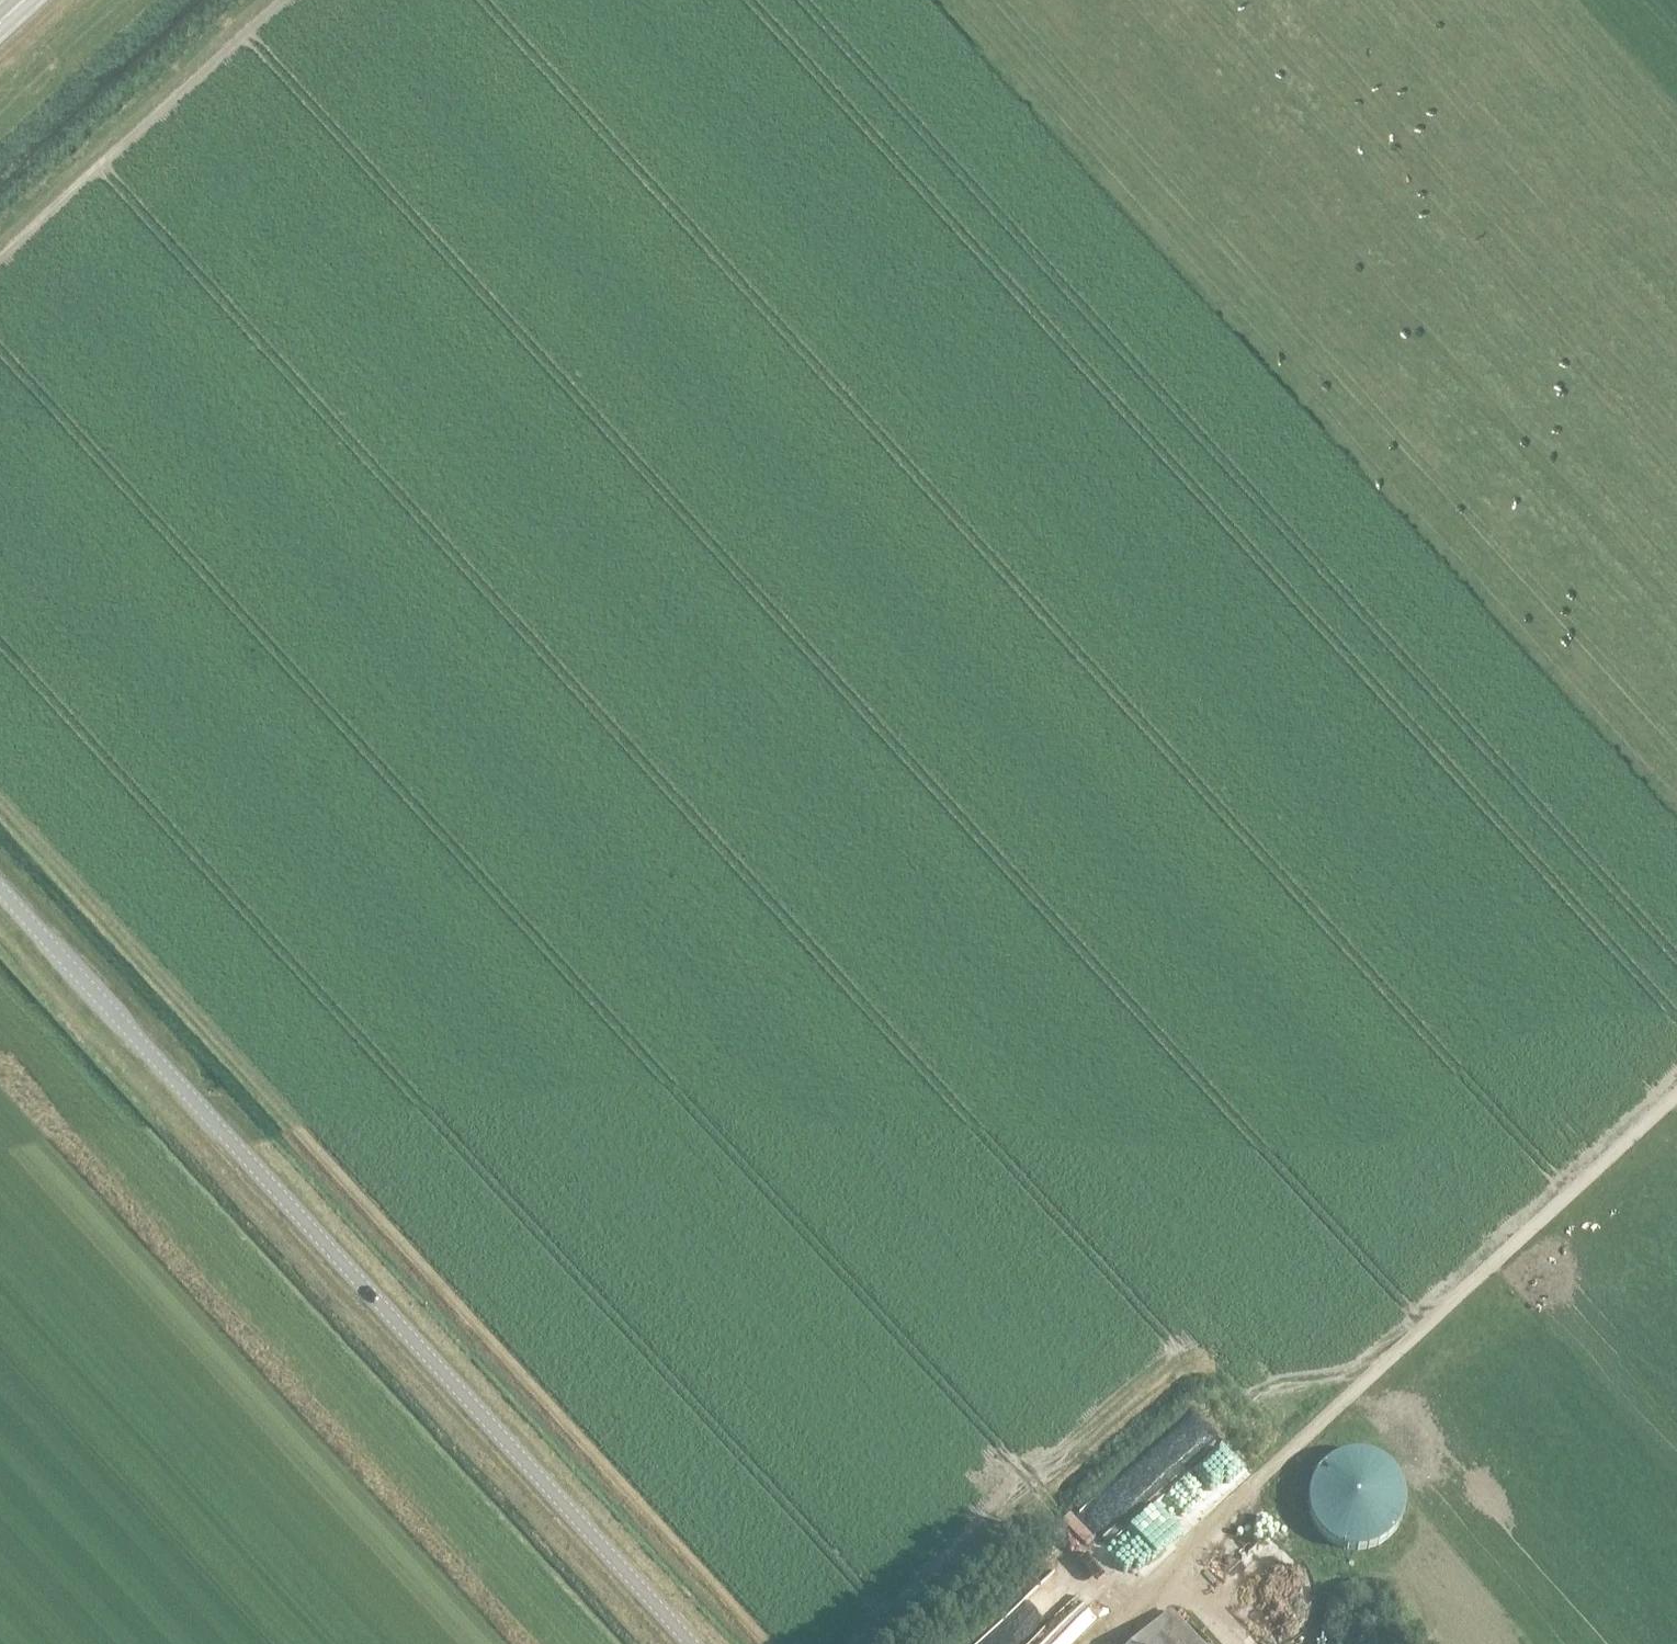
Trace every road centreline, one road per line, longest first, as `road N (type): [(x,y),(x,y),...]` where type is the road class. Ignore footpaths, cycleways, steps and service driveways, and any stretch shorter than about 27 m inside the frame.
road 1 (unclassified): [(680,1643),(0,894)]

